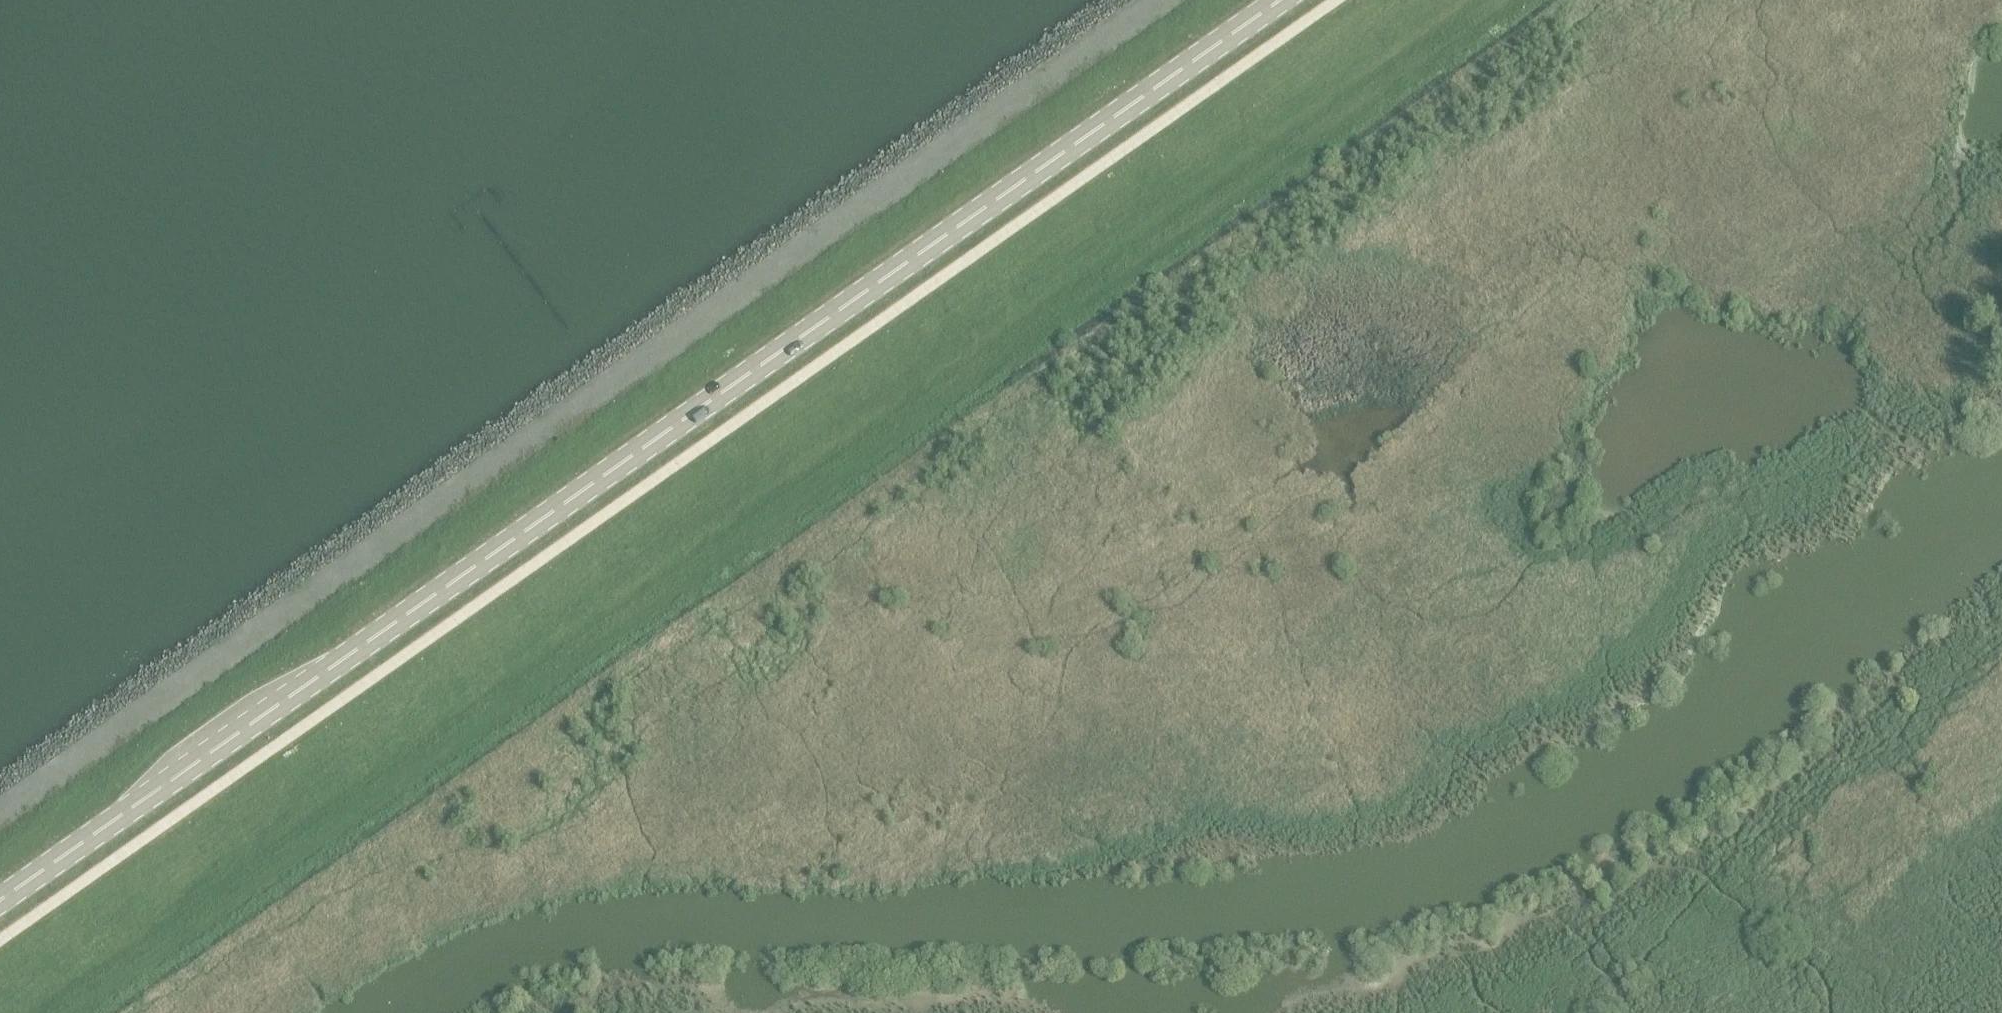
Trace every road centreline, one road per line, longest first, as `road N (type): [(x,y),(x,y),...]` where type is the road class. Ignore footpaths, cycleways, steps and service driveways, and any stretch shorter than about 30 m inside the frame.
road 1 (secondary): [(0,895),(1254,0)]

